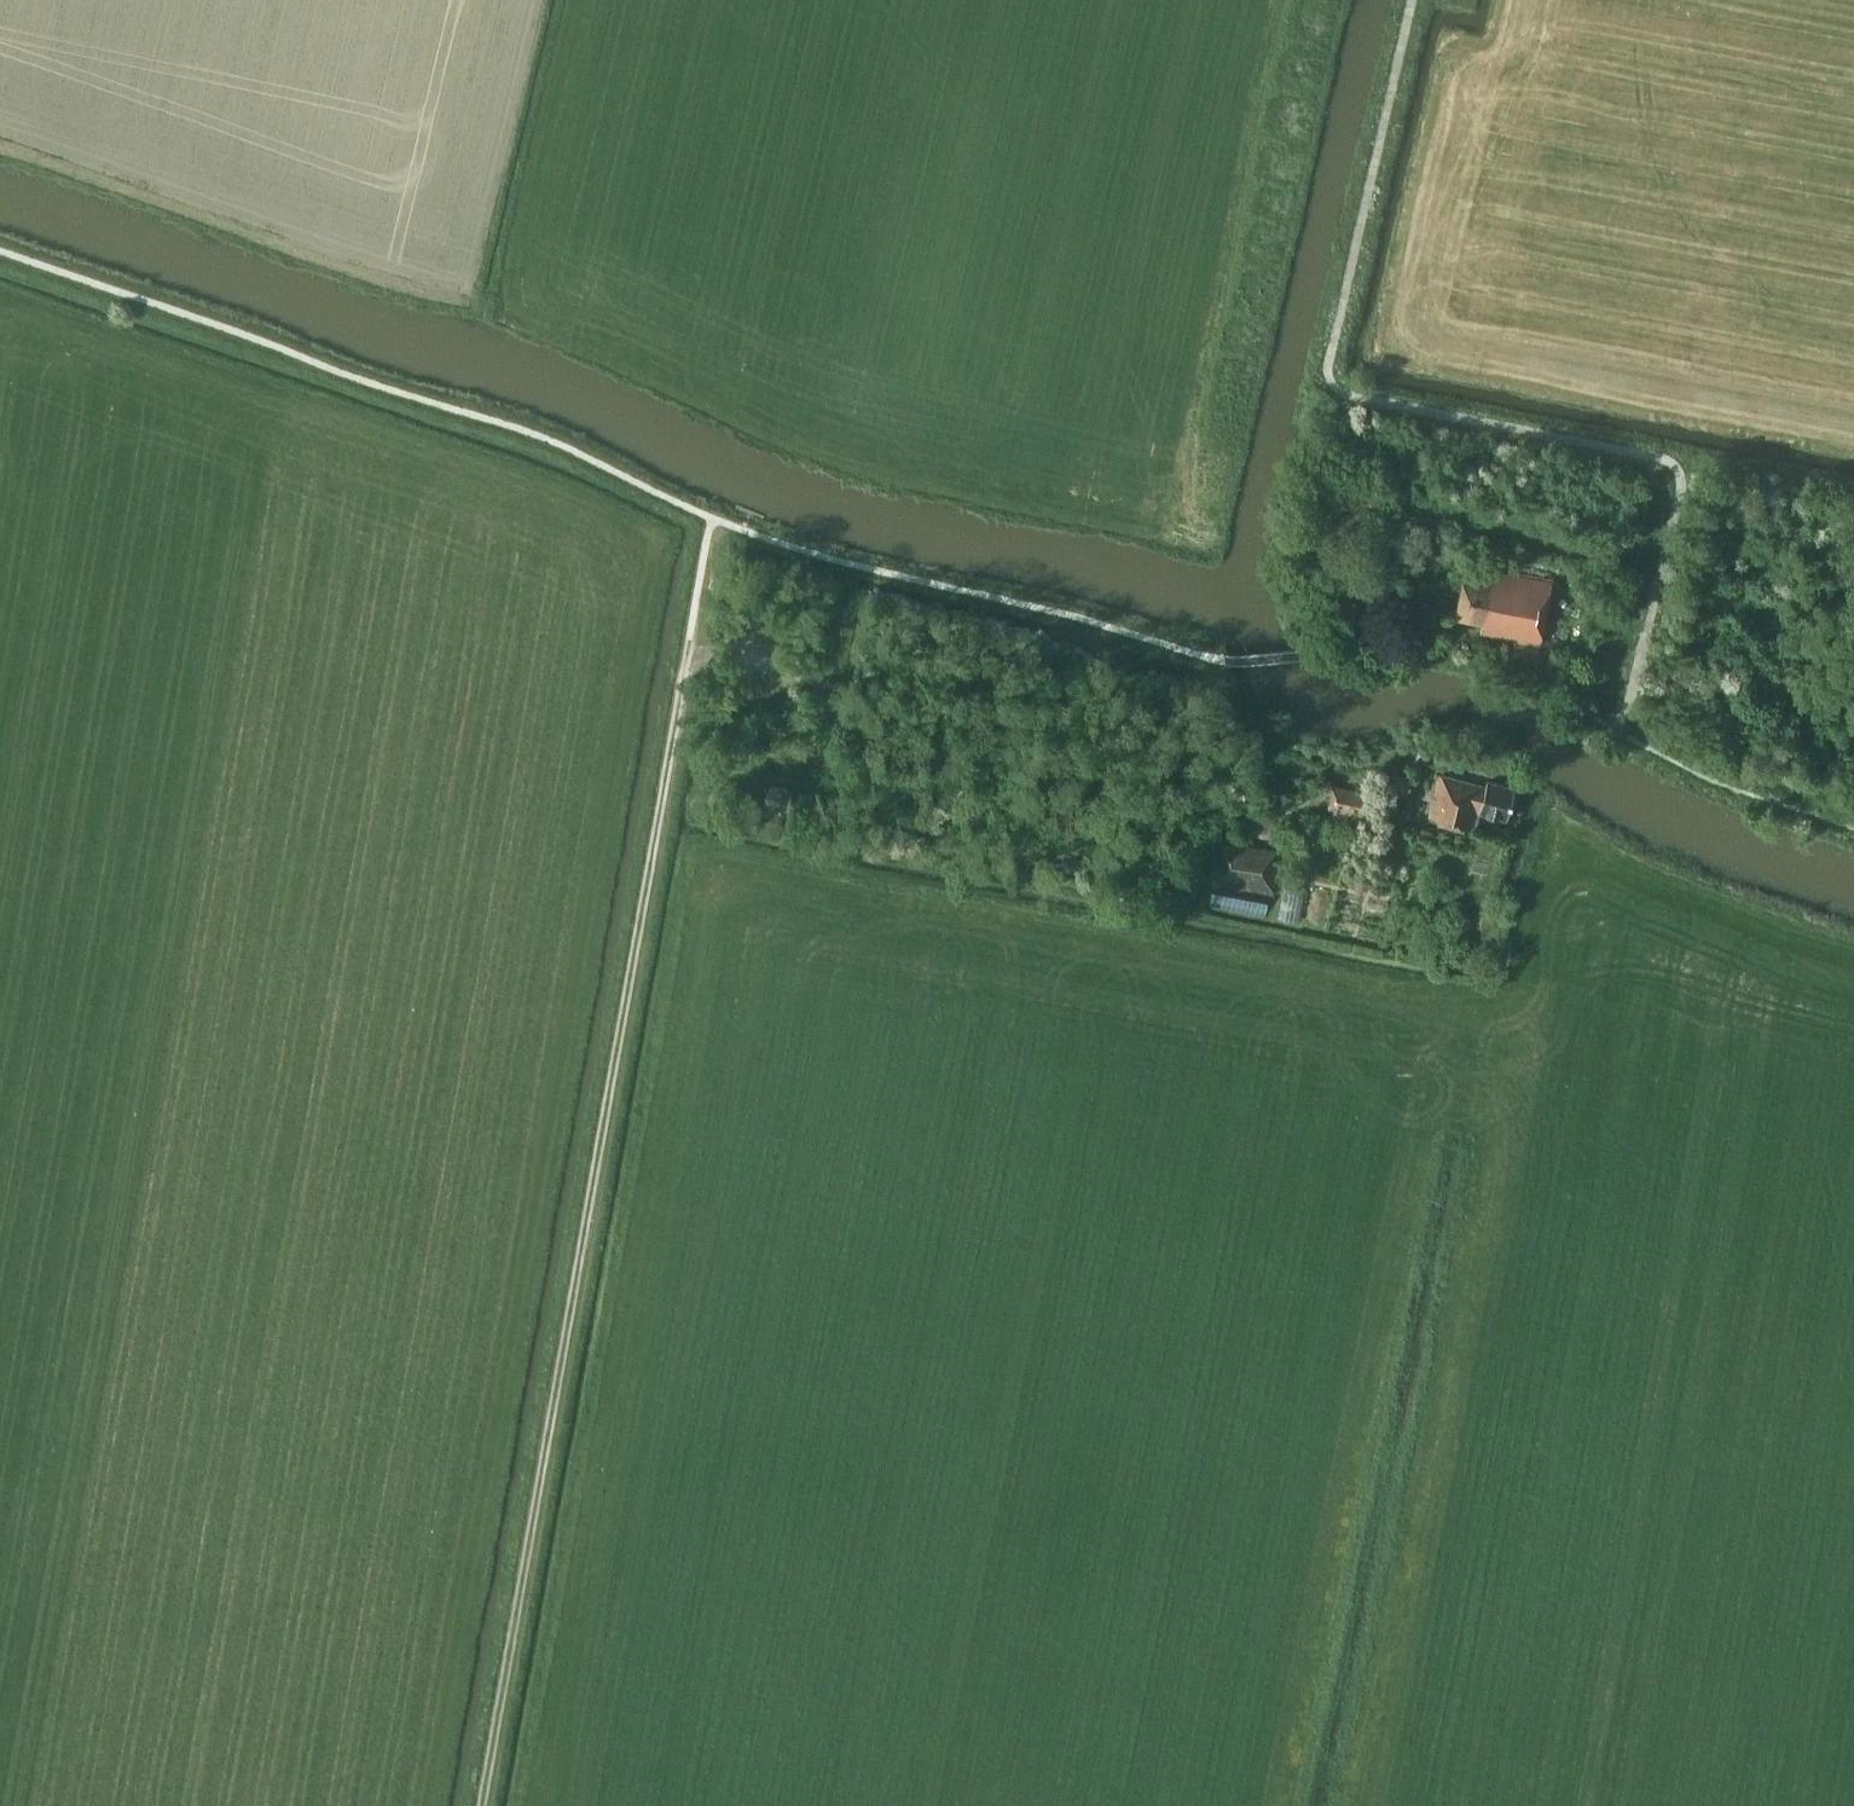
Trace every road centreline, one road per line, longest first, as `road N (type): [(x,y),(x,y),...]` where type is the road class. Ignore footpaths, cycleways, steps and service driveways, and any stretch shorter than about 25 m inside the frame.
road 1 (track): [(1314,802),(1273,816),(887,739),(814,681)]

